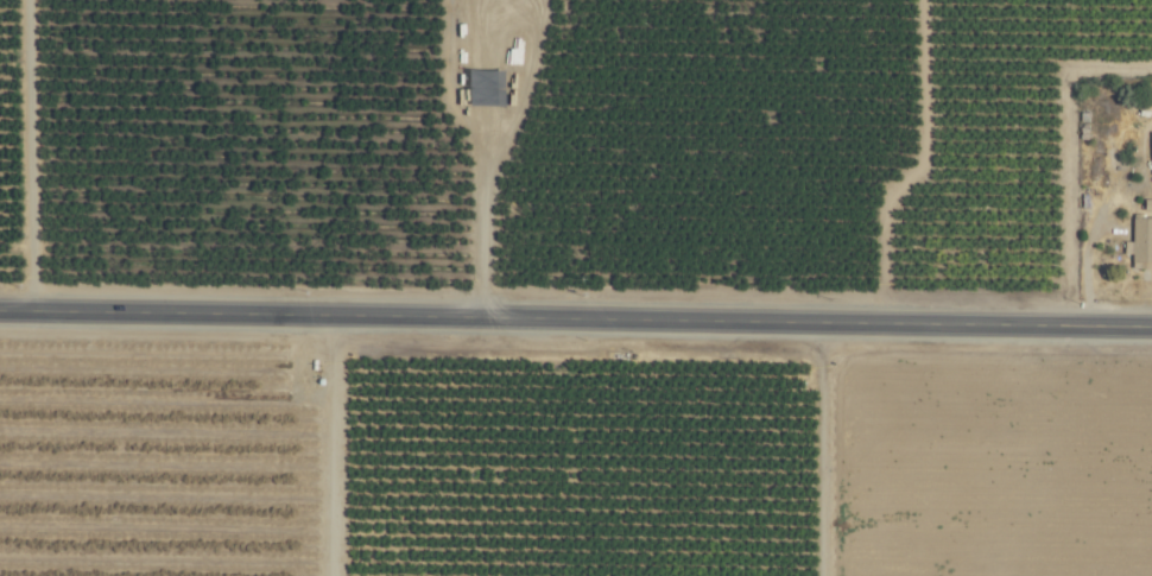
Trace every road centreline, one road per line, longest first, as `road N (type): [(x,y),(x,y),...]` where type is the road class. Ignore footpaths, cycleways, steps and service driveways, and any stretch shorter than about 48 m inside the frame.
road 1 (tertiary): [(1151,326),(0,311)]
road 2 (track): [(1069,325),(1065,82),(1075,67),(1151,67)]
road 3 (track): [(305,316),(307,575)]

